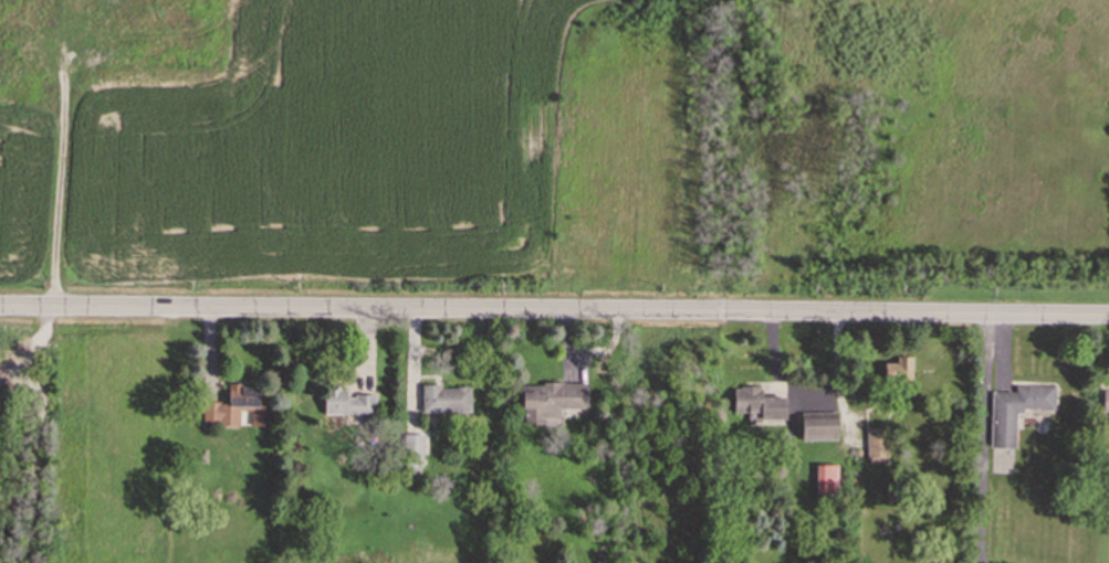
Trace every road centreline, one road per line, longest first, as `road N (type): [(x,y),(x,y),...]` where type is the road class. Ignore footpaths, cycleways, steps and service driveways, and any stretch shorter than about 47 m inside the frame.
road 1 (tertiary): [(1108,316),(0,307)]

